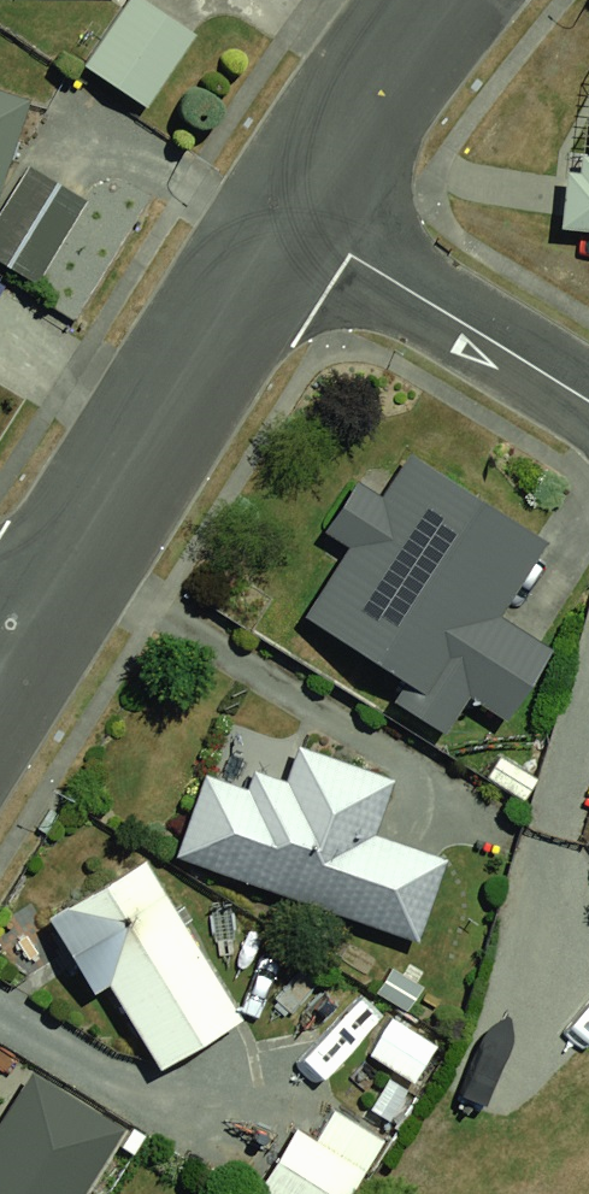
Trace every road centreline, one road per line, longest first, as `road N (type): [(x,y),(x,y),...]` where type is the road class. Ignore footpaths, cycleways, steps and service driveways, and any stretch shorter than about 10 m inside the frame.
road 1 (residential): [(14,652),(286,217)]
road 2 (residential): [(286,217),(588,401)]
road 3 (residential): [(286,217),(440,0)]

